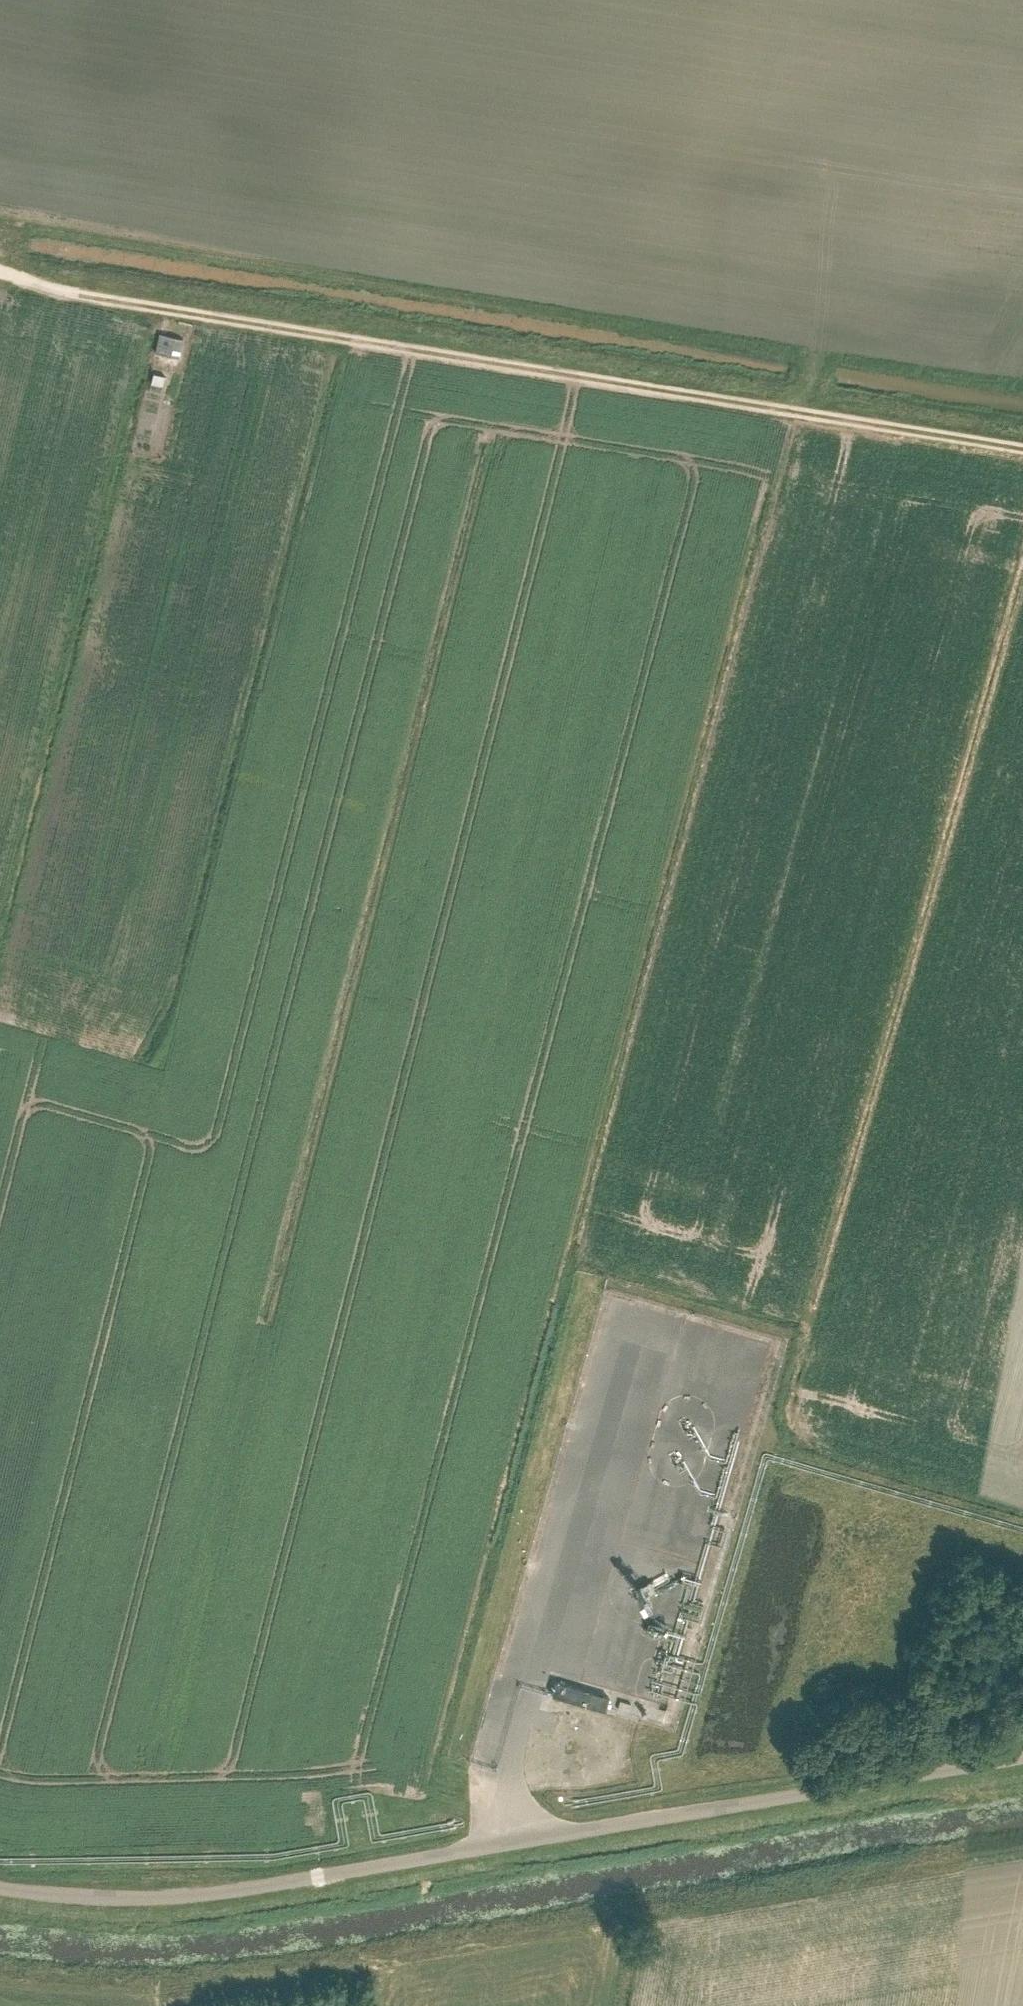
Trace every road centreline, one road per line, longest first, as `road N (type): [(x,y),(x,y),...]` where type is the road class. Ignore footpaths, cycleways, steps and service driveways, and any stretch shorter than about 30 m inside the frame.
road 1 (track): [(0,268),(56,291),(1022,448)]
road 2 (unclassified): [(1022,1757),(228,1891),(97,1898),(0,1887)]

